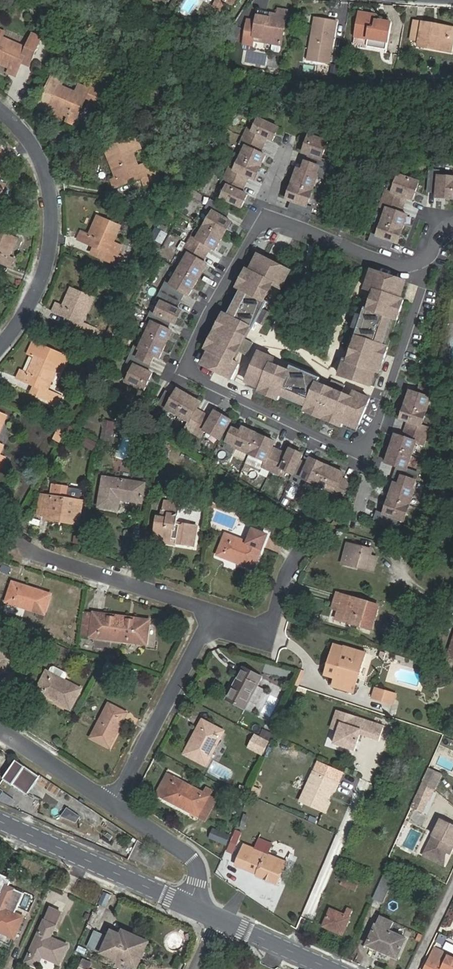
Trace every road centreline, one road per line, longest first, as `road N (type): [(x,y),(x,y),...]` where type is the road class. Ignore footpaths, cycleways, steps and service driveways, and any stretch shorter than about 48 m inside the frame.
road 1 (residential): [(418,262),(395,265),(265,219),(183,370),(359,453),(373,436),(421,288)]
road 2 (residential): [(0,110),(50,177),(51,265),(0,345)]
road 3 (residential): [(116,805),(216,610)]
road 4 (secondary): [(0,822),(197,910)]
road 5 (residential): [(216,610),(22,548)]
road 6 (residential): [(197,910),(192,859),(116,805)]
road 7 (residential): [(116,805),(0,730)]
road 8 (residential): [(216,610),(271,629),(294,564)]
road 9 (secondary): [(215,919),(328,968)]

